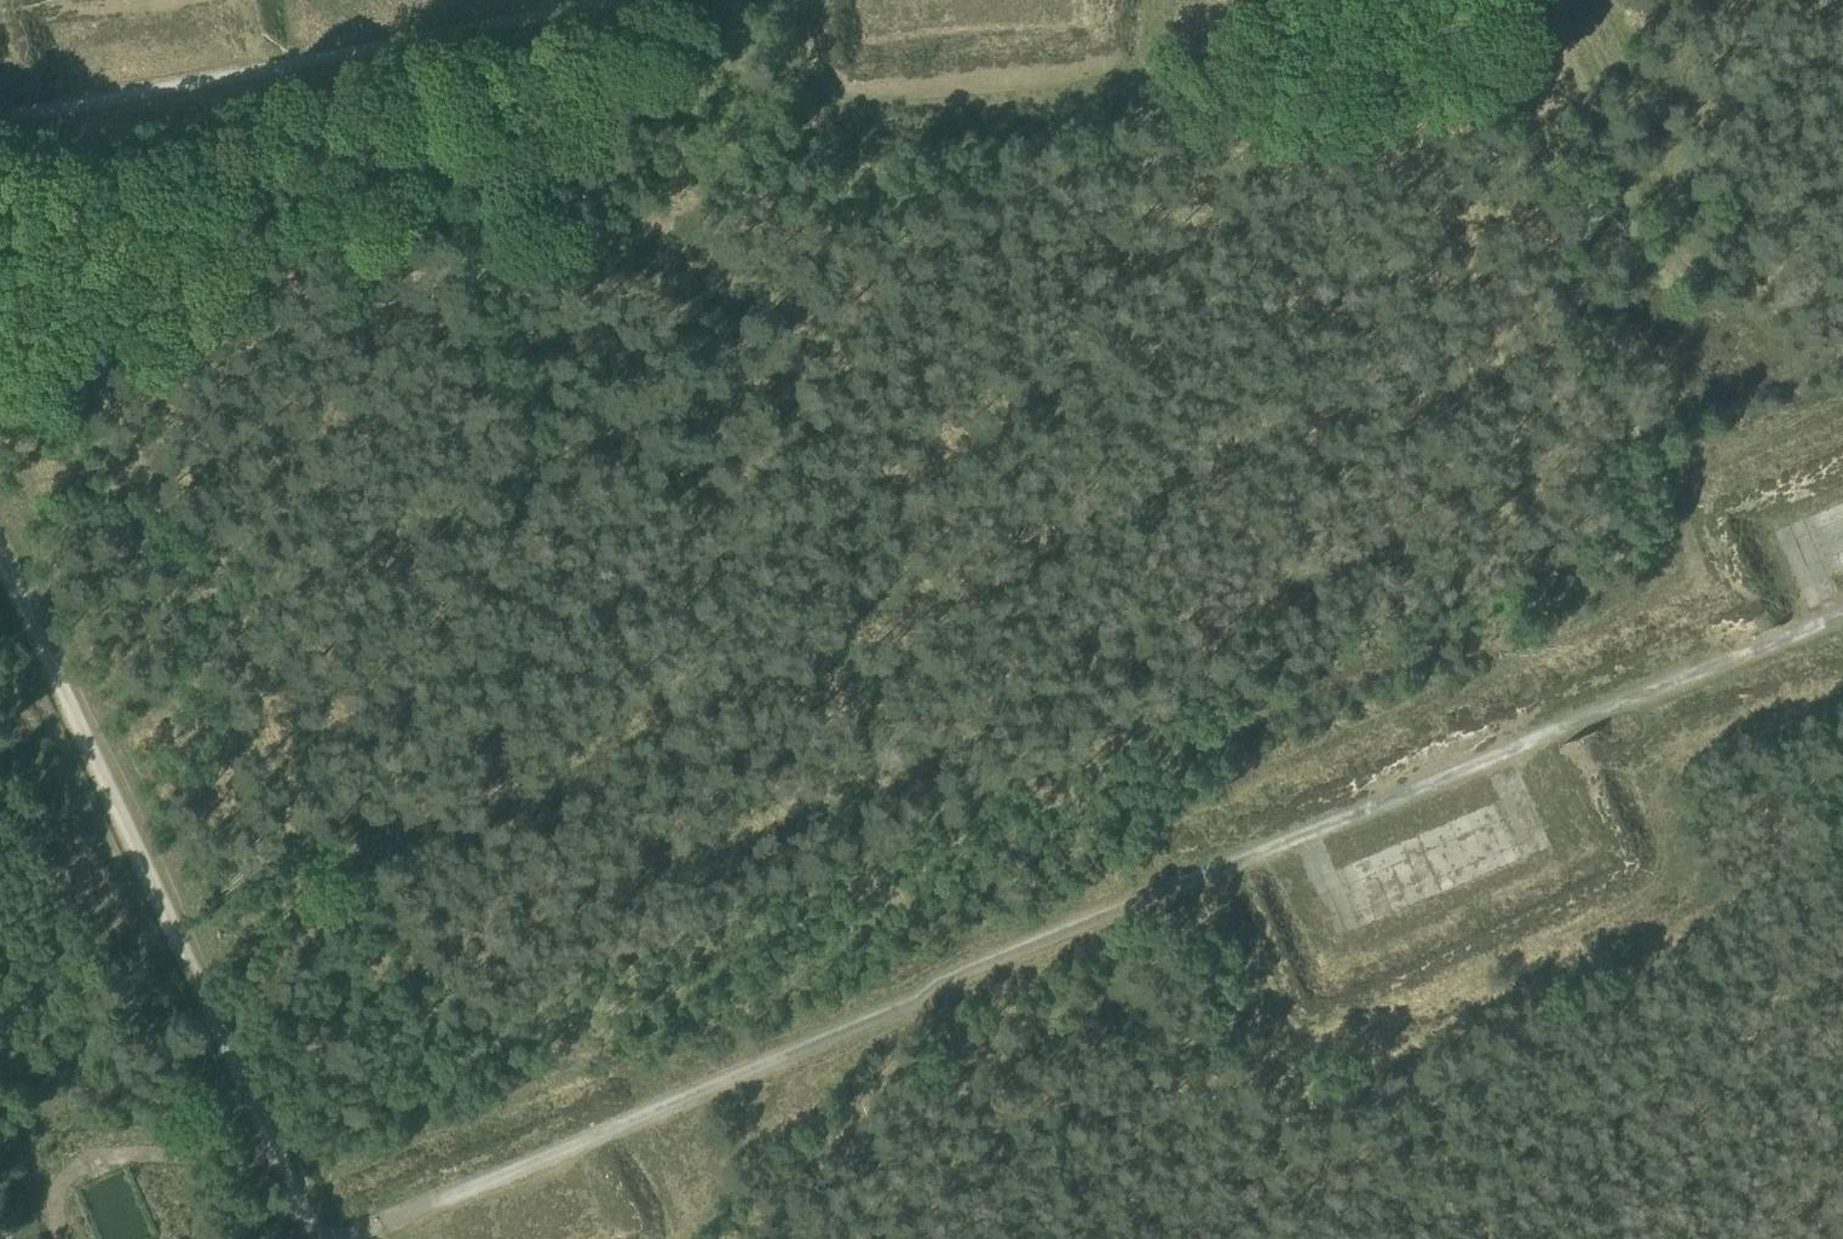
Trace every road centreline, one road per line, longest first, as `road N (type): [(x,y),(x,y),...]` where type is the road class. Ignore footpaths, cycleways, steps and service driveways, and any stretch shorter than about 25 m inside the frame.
road 1 (track): [(1842,618),(314,1238)]
road 2 (track): [(313,1238),(0,549)]
road 3 (track): [(646,0),(0,111)]

